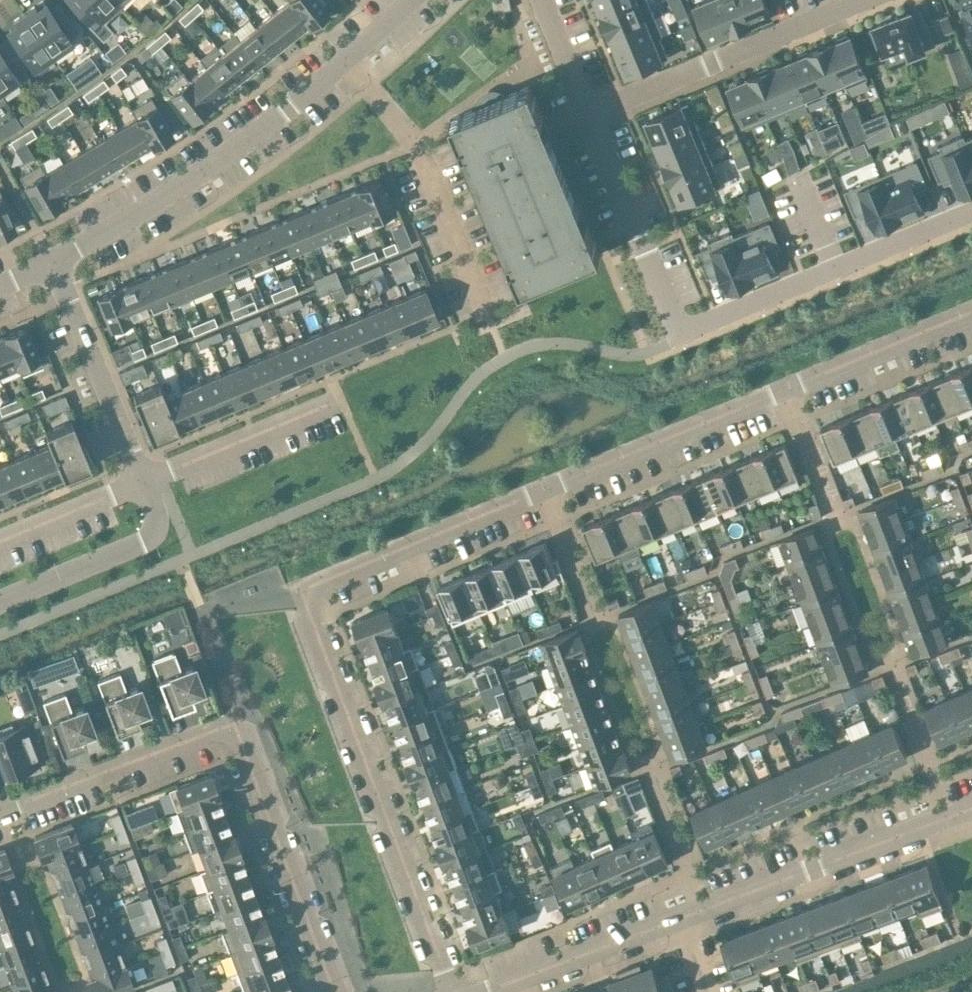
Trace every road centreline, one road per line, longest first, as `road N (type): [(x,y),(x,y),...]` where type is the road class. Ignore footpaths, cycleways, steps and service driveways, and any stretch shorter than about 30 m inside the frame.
road 1 (residential): [(452,991),(304,593),(971,313)]
road 2 (residential): [(971,212),(679,336),(589,114)]
road 3 (residential): [(0,811),(234,724),(334,991)]
road 4 (residential): [(491,991),(971,806)]
road 5 (residential): [(52,269),(343,67)]
road 6 (residential): [(857,0),(589,114)]
road 7 (residential): [(343,67),(415,143),(484,314)]
road 8 (residential): [(143,483),(52,269)]
road 9 (residential): [(143,483),(331,404)]
road 10 (unclassified): [(0,601),(153,533)]
road 11 (residential): [(0,542),(143,483)]
road 12 (residential): [(589,114),(545,0)]

